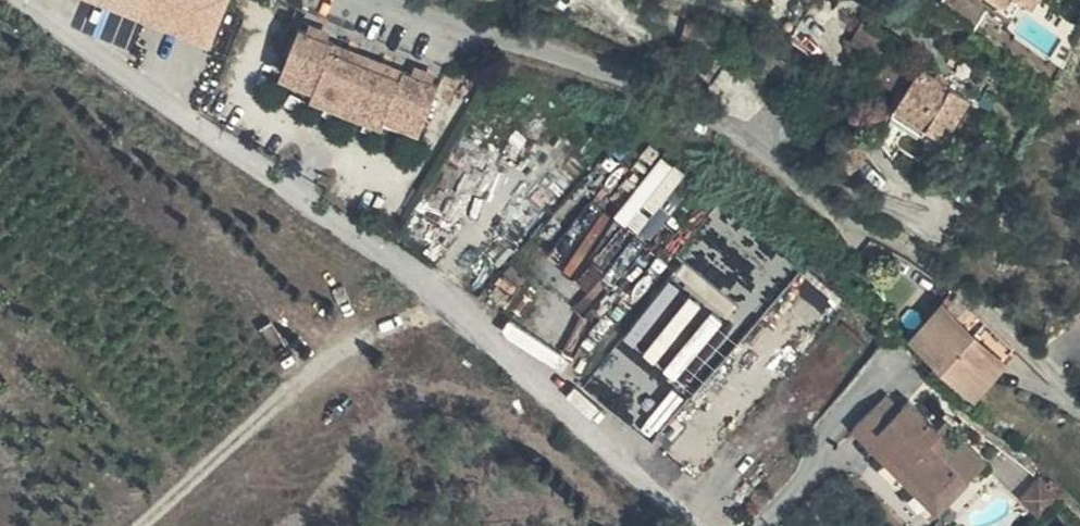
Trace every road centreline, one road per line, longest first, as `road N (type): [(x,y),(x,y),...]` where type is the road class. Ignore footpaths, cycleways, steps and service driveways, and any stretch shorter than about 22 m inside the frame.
road 1 (residential): [(1079,382),(1006,312),(736,126),(428,0)]

